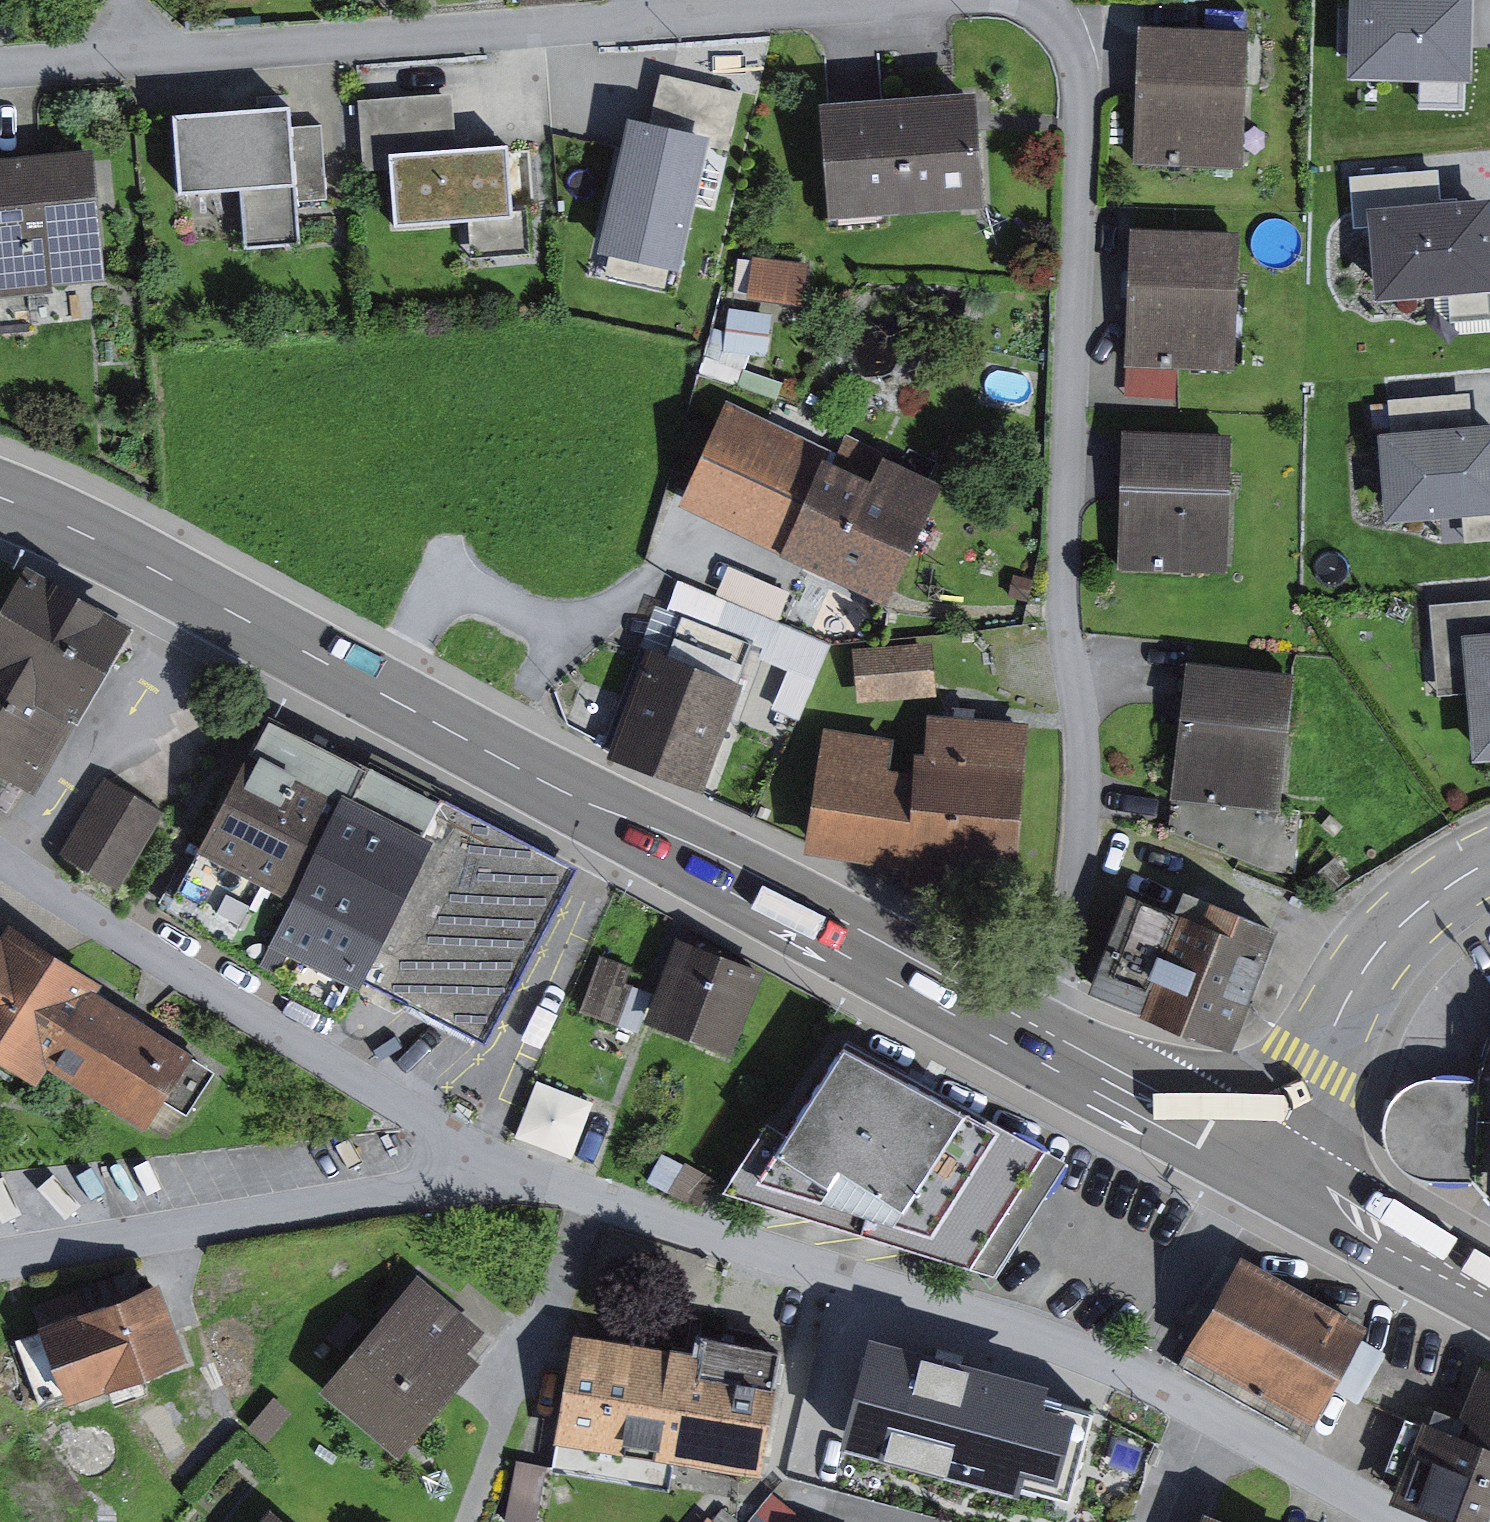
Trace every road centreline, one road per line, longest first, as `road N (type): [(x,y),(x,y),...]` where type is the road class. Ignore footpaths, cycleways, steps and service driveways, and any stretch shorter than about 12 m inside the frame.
road 1 (primary): [(1033,1022),(542,772),(123,542),(0,489)]
road 2 (residential): [(1019,0),(1062,27),(1076,61),(1061,588),(1087,786),(1080,921),(1033,1022)]
road 3 (residential): [(0,67),(938,0)]
road 4 (residential): [(590,1193),(1070,1346),(1146,1377),(1406,1521)]
road 5 (residential): [(0,847),(477,1152)]
road 6 (residential): [(0,1260),(414,1191),(477,1152)]
road 7 (primary): [(1489,865),(1381,947),(1268,1150)]
road 8 (residential): [(467,1521),(590,1193)]
road 9 (primary): [(1268,1150),(1033,1022)]
road 10 (primary): [(1489,1294),(1403,1248),(1268,1150)]
road 11 (residential): [(477,1152),(590,1193)]

